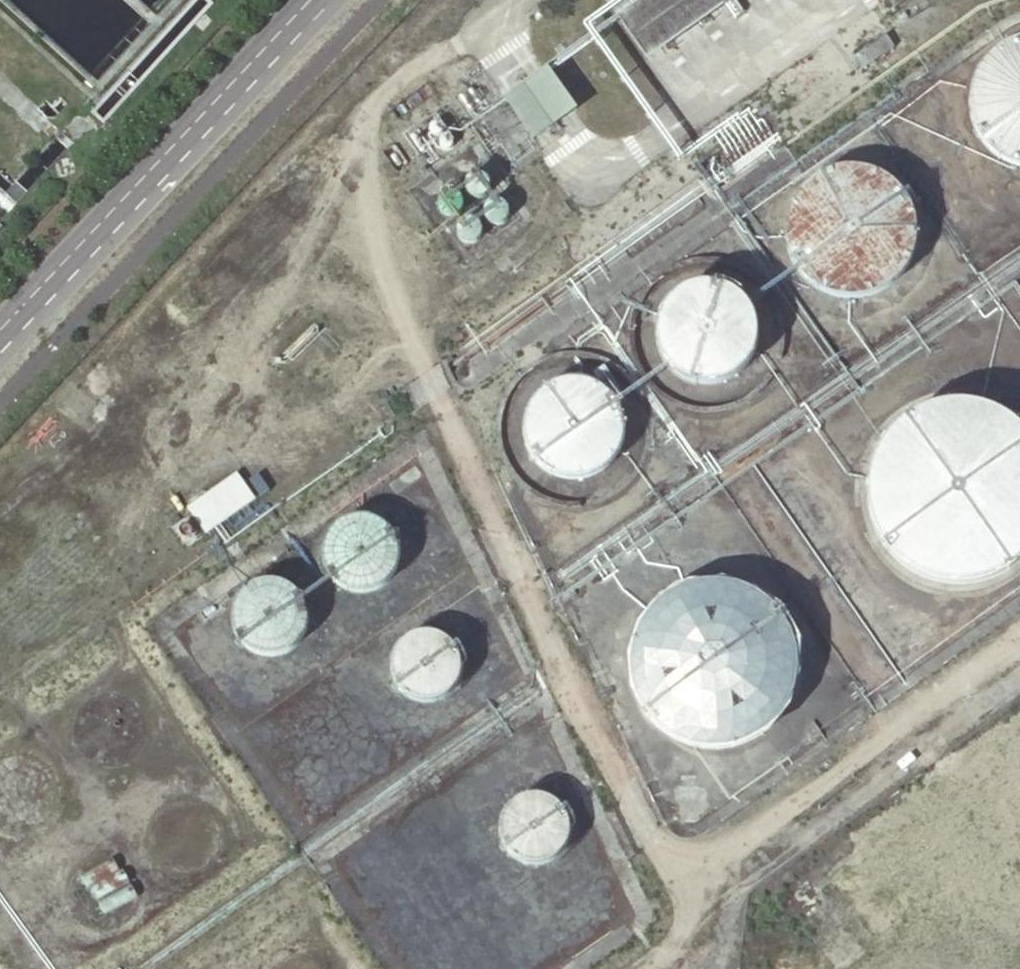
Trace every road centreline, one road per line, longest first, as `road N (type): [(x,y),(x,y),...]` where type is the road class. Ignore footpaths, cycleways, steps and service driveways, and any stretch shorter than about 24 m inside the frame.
road 1 (unclassified): [(322,0),(0,332)]

